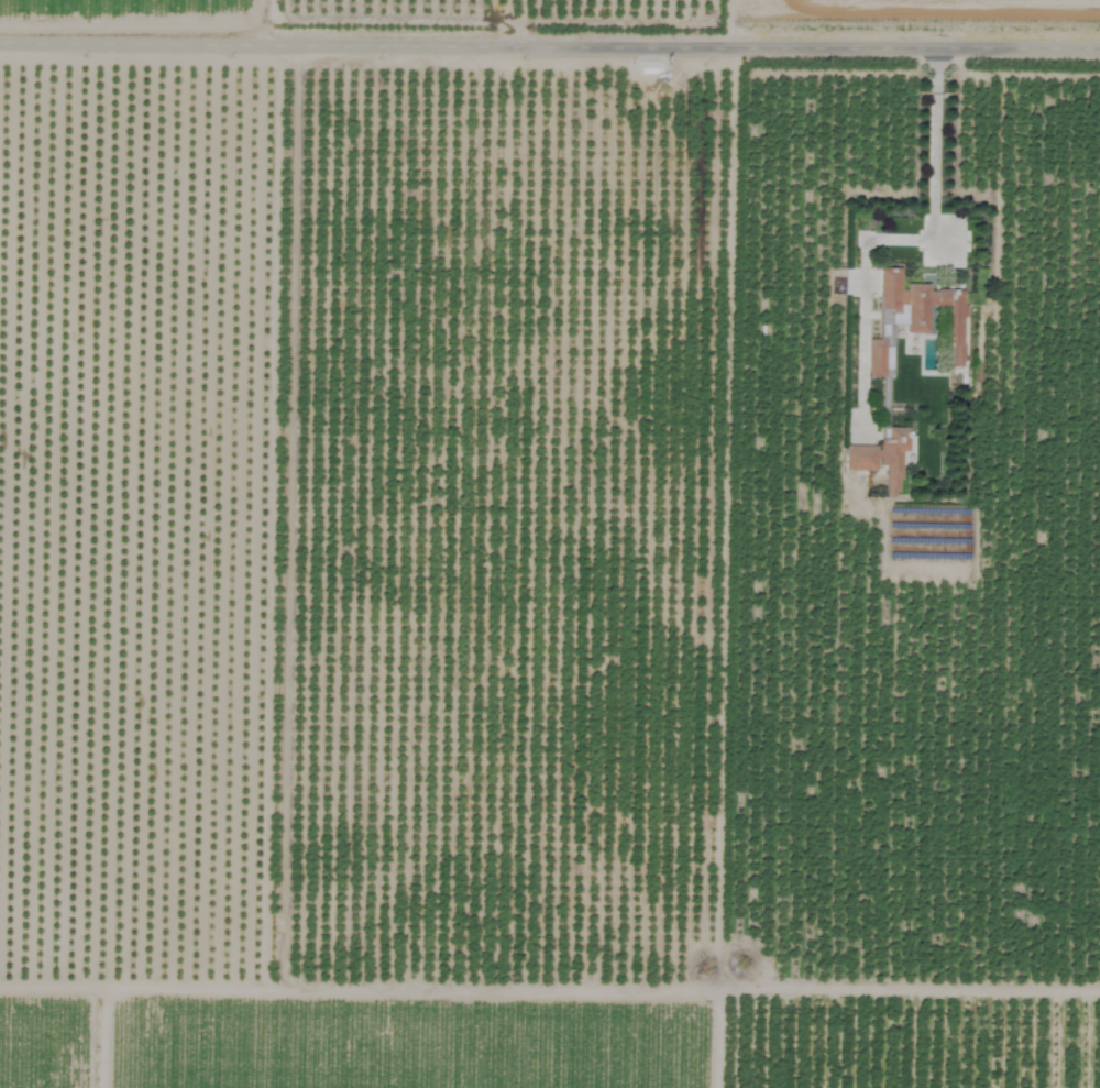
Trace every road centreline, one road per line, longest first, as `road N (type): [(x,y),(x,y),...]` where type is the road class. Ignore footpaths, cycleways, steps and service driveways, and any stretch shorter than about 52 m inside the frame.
road 1 (residential): [(1099,44),(0,40)]

